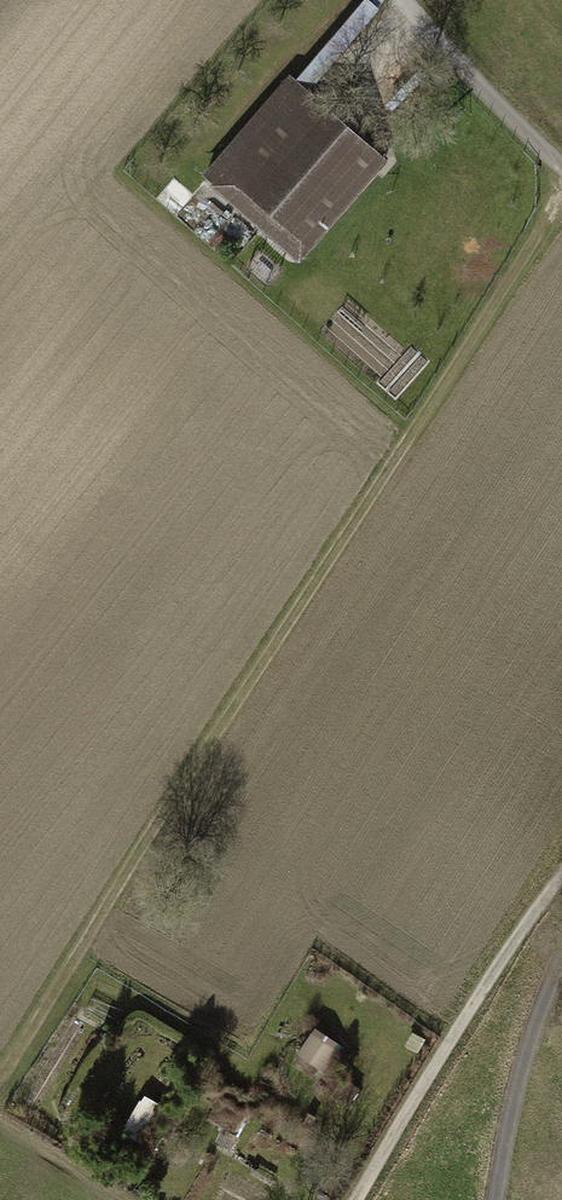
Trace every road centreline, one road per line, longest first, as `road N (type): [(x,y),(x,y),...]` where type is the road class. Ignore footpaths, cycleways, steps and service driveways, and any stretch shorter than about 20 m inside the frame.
road 1 (track): [(0,1082),(561,184)]
road 2 (track): [(561,875),(438,1035),(343,1199)]
road 3 (residential): [(490,1199),(510,1081),(561,937)]
road 4 (residential): [(561,179),(404,0)]

